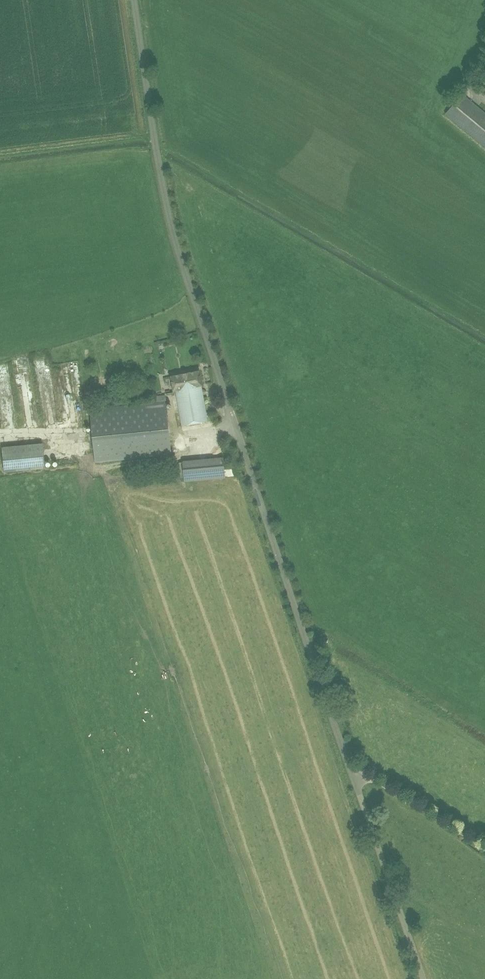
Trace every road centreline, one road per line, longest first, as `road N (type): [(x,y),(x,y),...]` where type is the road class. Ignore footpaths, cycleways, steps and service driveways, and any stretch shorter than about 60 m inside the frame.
road 1 (unclassified): [(349,764),(234,419),(160,161),(137,0)]
road 2 (unclassified): [(423,978),(349,764)]
road 3 (unclassified): [(484,844),(349,764)]

